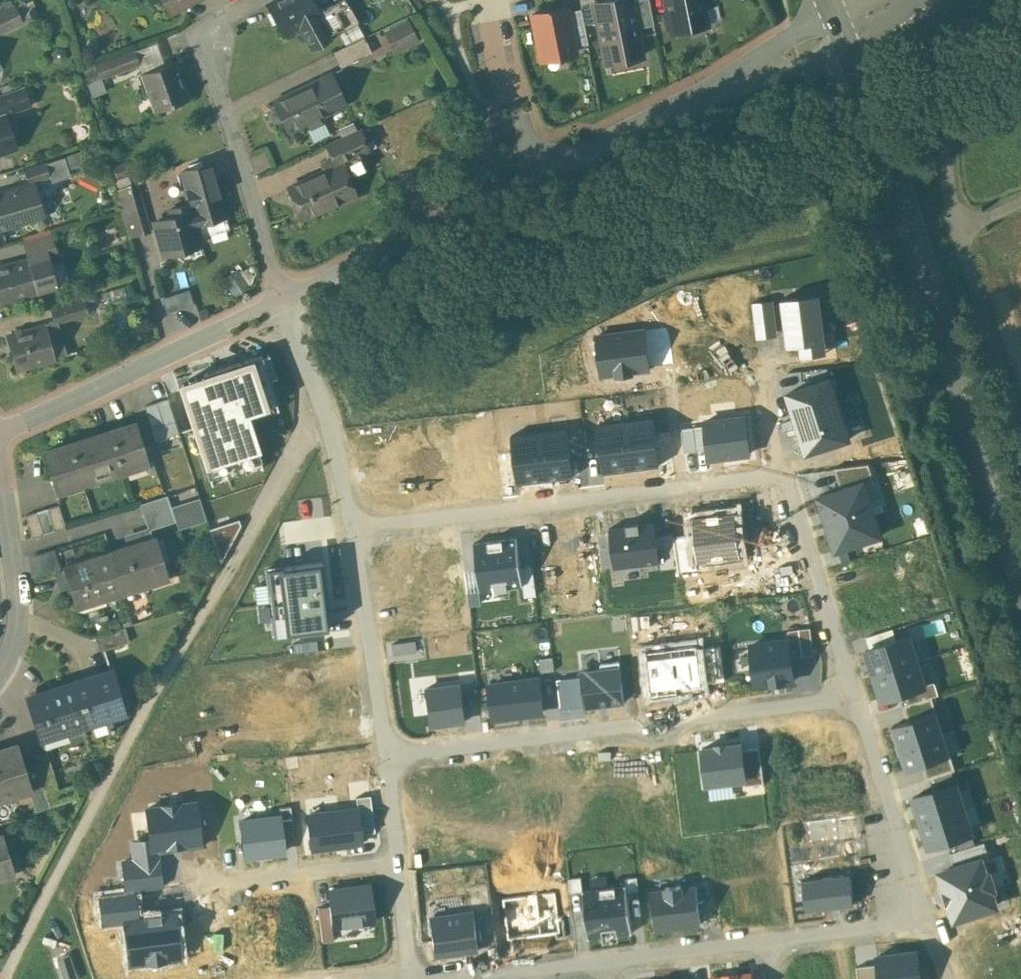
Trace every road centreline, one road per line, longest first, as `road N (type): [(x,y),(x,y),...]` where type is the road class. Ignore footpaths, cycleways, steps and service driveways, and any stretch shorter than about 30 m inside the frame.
road 1 (secondary): [(841,27),(1020,573)]
road 2 (residential): [(385,762),(859,700)]
road 3 (residential): [(922,0),(956,225),(1020,431)]
road 4 (residential): [(351,534),(786,475)]
road 5 (residential): [(841,27),(545,177)]
road 6 (residential): [(284,297),(0,435)]
road 7 (residential): [(545,177),(284,297)]
road 8 (residential): [(284,297),(220,95),(217,32)]
road 9 (residential): [(351,534),(284,297)]
road 10 (residential): [(786,475),(859,700)]
road 11 (residential): [(859,700),(930,921)]
road 12 (residential): [(385,762),(351,534)]
road 13 (residential): [(0,671),(16,629),(0,469)]
road 14 (residential): [(395,860),(196,882)]
road 15 (residential): [(490,0),(507,80),(545,177)]
road 16 (residential): [(771,944),(609,967)]
road 17 (residential): [(930,921),(771,944)]

